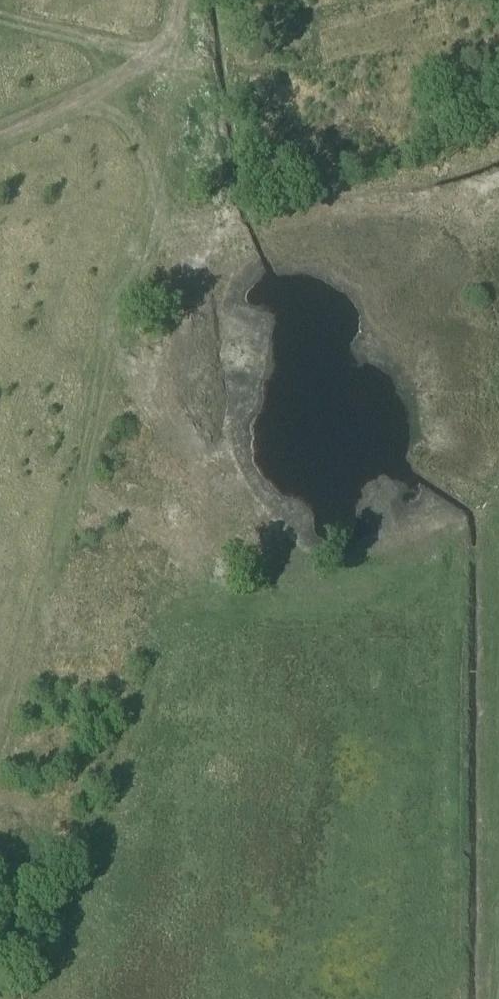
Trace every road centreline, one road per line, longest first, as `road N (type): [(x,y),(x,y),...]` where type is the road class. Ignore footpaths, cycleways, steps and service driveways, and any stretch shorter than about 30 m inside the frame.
road 1 (track): [(178,0),(167,52),(65,111),(0,130)]
road 2 (track): [(167,52),(0,13)]

